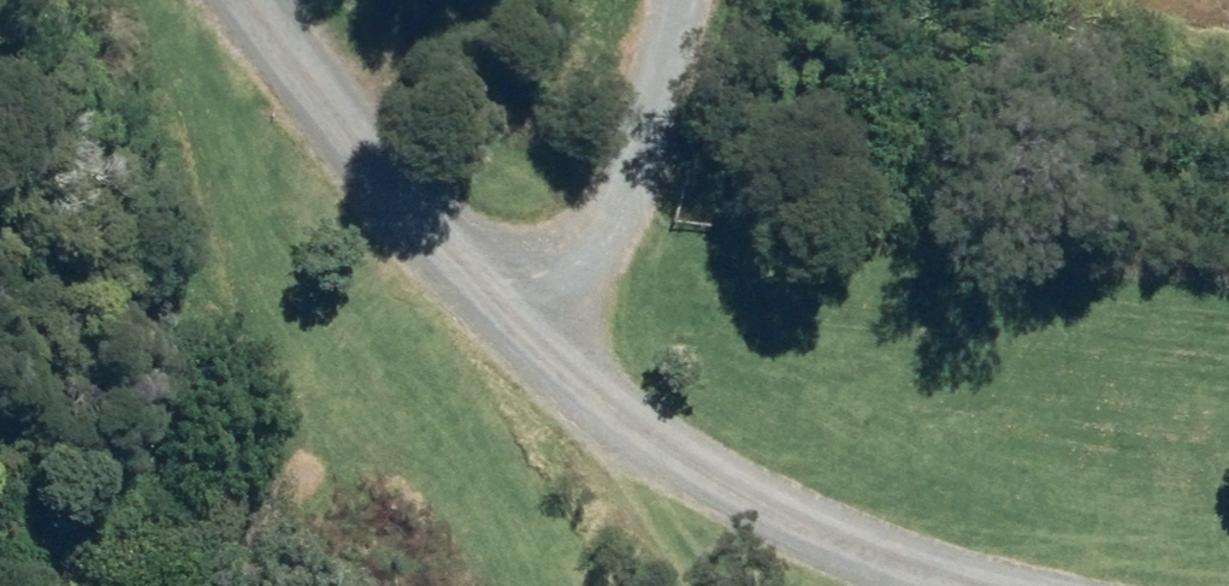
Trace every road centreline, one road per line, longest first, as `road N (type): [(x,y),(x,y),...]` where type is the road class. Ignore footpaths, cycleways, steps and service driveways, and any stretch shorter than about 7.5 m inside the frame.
road 1 (unclassified): [(261,0),(391,173),(609,415),(745,504),(890,571),(950,585)]
road 2 (track): [(682,0),(647,138),(612,223),(557,267),(515,272),(465,256)]

